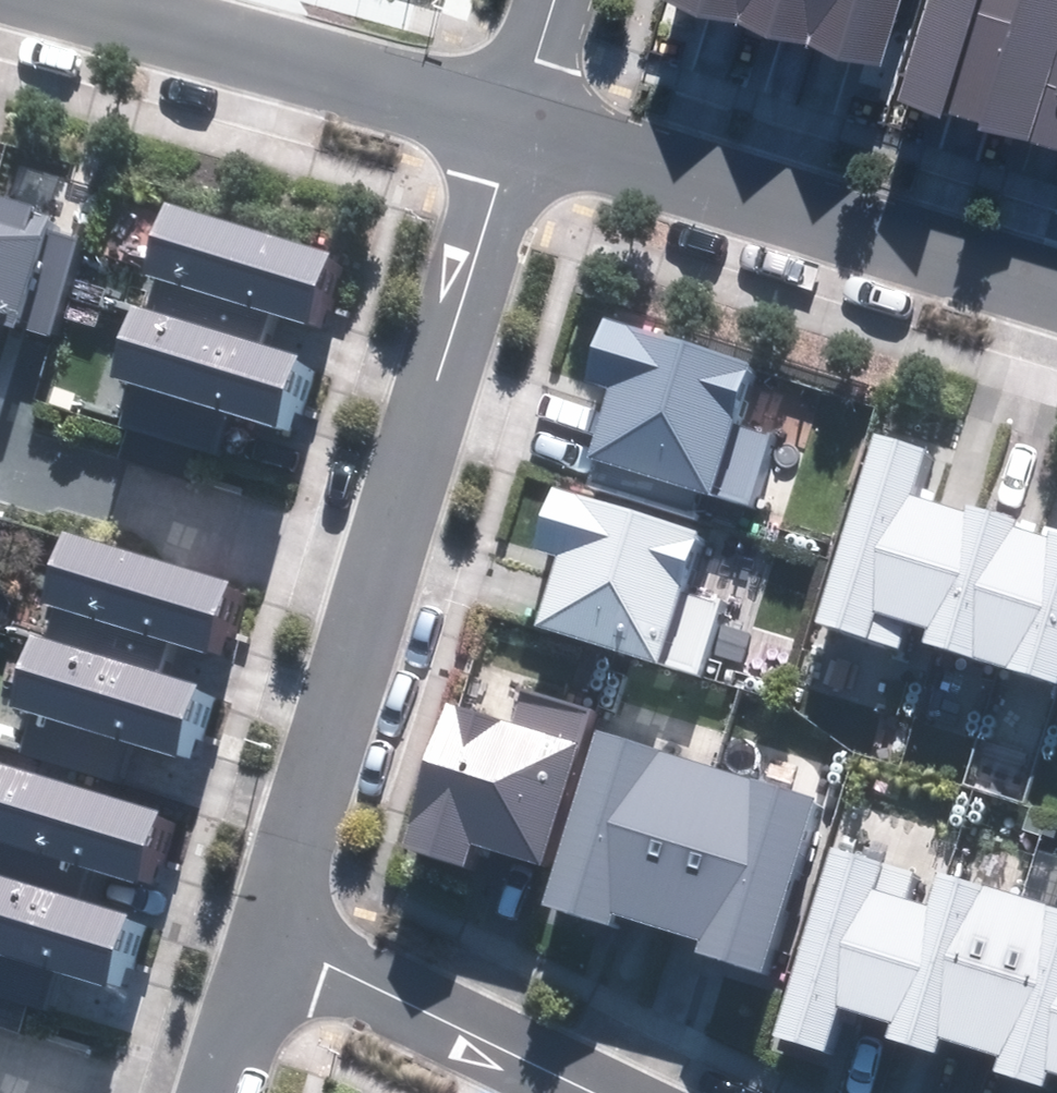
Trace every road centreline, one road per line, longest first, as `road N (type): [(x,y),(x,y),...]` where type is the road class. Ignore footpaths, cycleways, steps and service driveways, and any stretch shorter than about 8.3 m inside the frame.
road 1 (residential): [(1056,283),(521,123)]
road 2 (residential): [(390,577),(521,123)]
road 3 (residential): [(521,123),(92,0)]
road 4 (residential): [(0,458),(390,577)]
road 5 (residential): [(278,934),(390,577)]
road 6 (residential): [(613,1092),(278,934)]
road 7 (residential): [(229,1092),(278,934)]
road 8 (residential): [(555,0),(521,123)]

